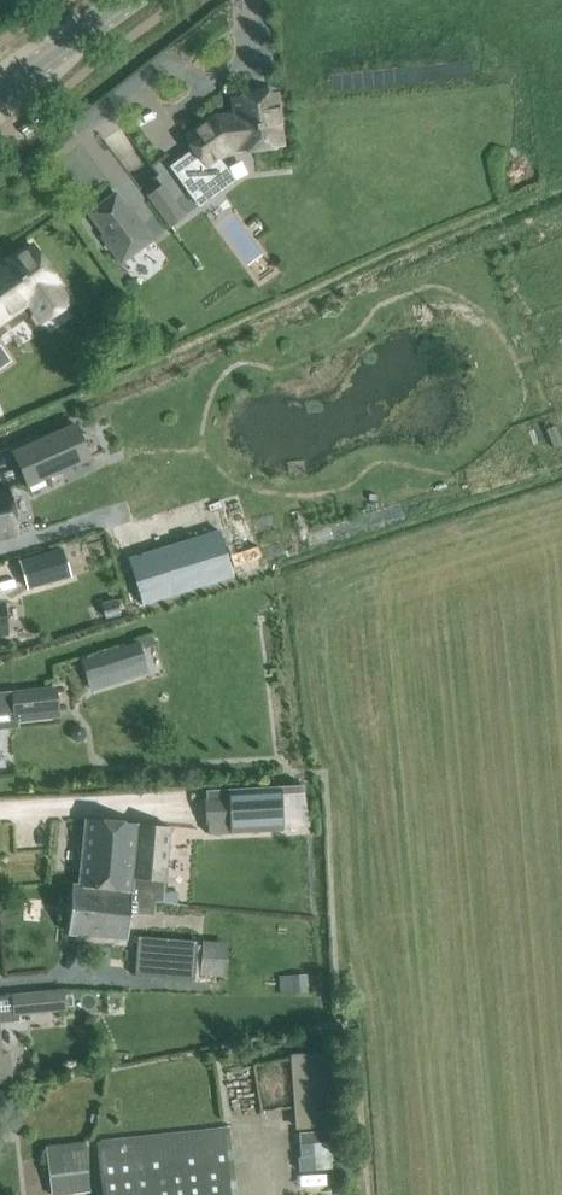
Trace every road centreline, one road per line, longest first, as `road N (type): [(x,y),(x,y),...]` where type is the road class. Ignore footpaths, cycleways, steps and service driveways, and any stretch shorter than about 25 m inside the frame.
road 1 (tertiary): [(0,93),(126,0)]

